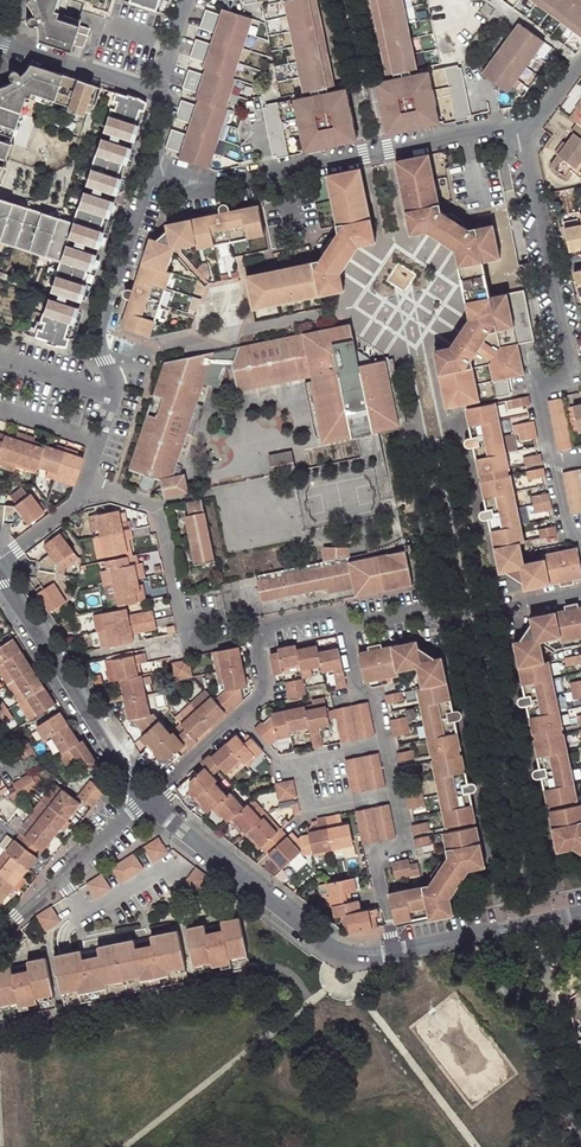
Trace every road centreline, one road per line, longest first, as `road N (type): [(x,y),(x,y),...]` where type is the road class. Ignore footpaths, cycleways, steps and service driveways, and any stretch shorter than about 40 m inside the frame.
road 1 (residential): [(136,204),(514,125)]
road 2 (residential): [(147,798),(287,927),(346,959),(395,951)]
road 3 (residential): [(93,484),(154,505),(181,648),(250,634)]
road 4 (residential): [(0,580),(147,798)]
road 5 (residential): [(341,637),(580,591)]
road 6 (residential): [(110,362),(348,312)]
road 7 (residential): [(544,267),(566,372),(533,380),(550,464)]
road 8 (residential): [(147,798),(0,932)]
road 9 (residential): [(395,792),(407,845),(374,852),(395,951)]
road 10 (residential): [(395,951),(580,914)]
road 11 (residential): [(0,39),(165,93)]
road 12 (residential): [(136,204),(99,331),(110,362)]
road 13 (residential): [(514,125),(544,267)]
road 14 (residential): [(299,760),(308,809),(395,792)]
road 15 (residential): [(341,637),(351,697),(375,692),(385,741)]
road 16 (residential): [(110,362),(119,385),(93,484)]
road 17 (residential): [(147,798),(240,720)]

